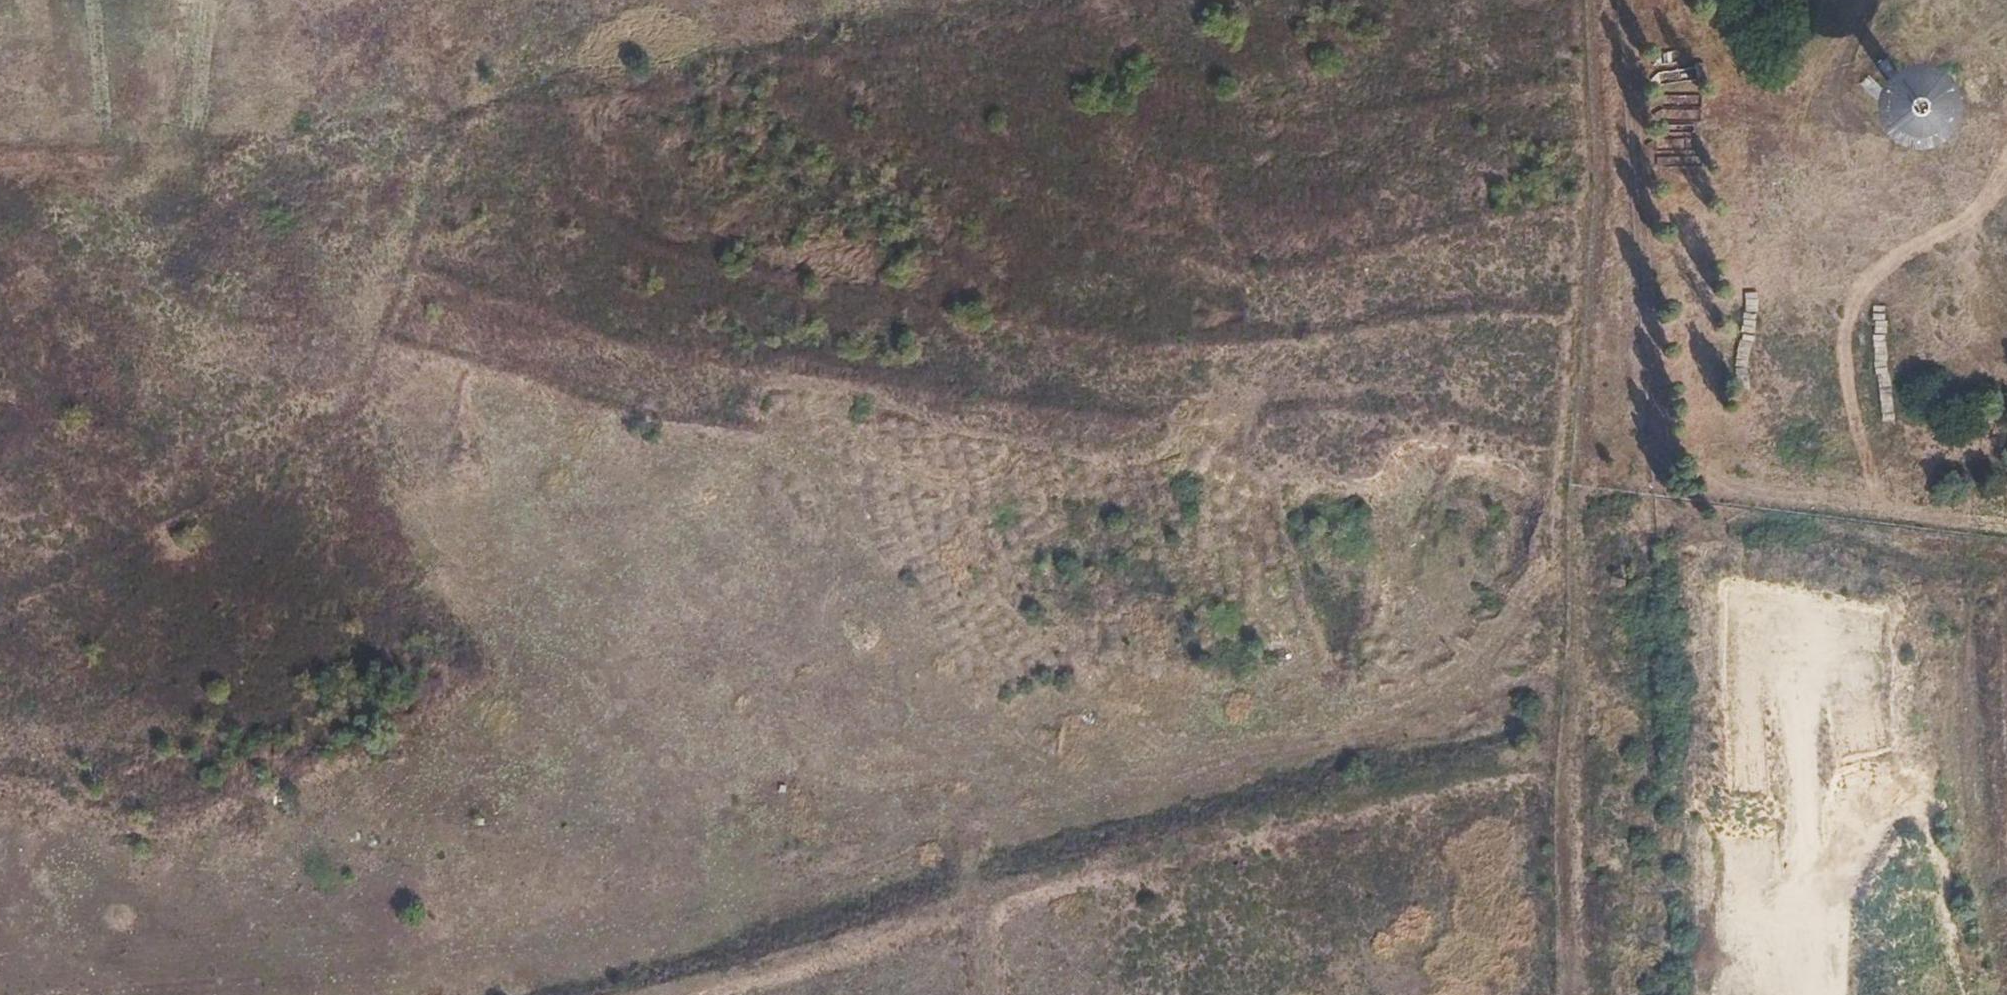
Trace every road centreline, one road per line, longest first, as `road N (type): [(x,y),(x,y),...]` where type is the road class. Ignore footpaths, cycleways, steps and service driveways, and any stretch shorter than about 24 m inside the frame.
road 1 (track): [(1566,994),(1561,742),(1545,706),(1498,690),(1207,765),(1026,794),(636,931),(129,994)]
road 2 (track): [(1872,0),(1832,90),(1849,133)]

